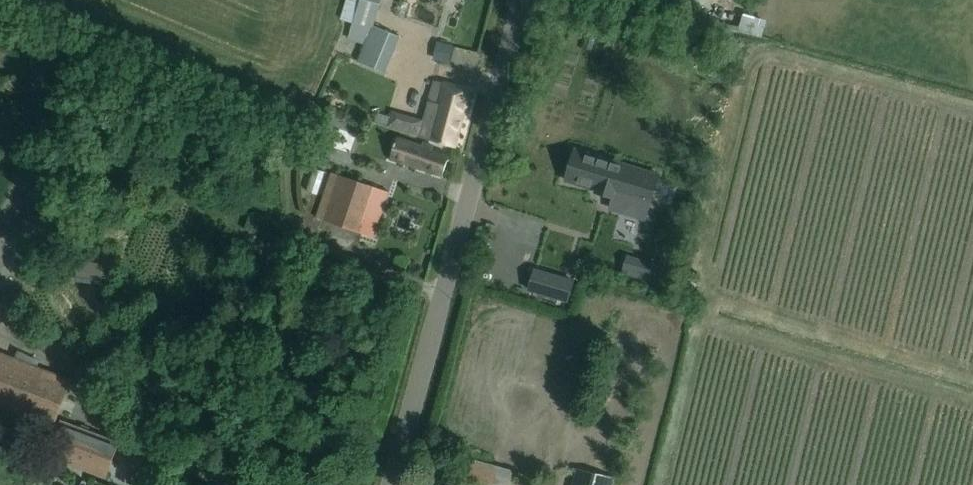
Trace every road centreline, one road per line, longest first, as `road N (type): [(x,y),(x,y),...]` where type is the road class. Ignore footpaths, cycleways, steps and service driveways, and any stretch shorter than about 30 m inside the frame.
road 1 (unclassified): [(443,297),(313,229),(297,202),(279,122),(254,90),(41,0)]
road 2 (unclassified): [(443,297),(522,0)]
road 3 (unclassified): [(392,484),(443,297)]

